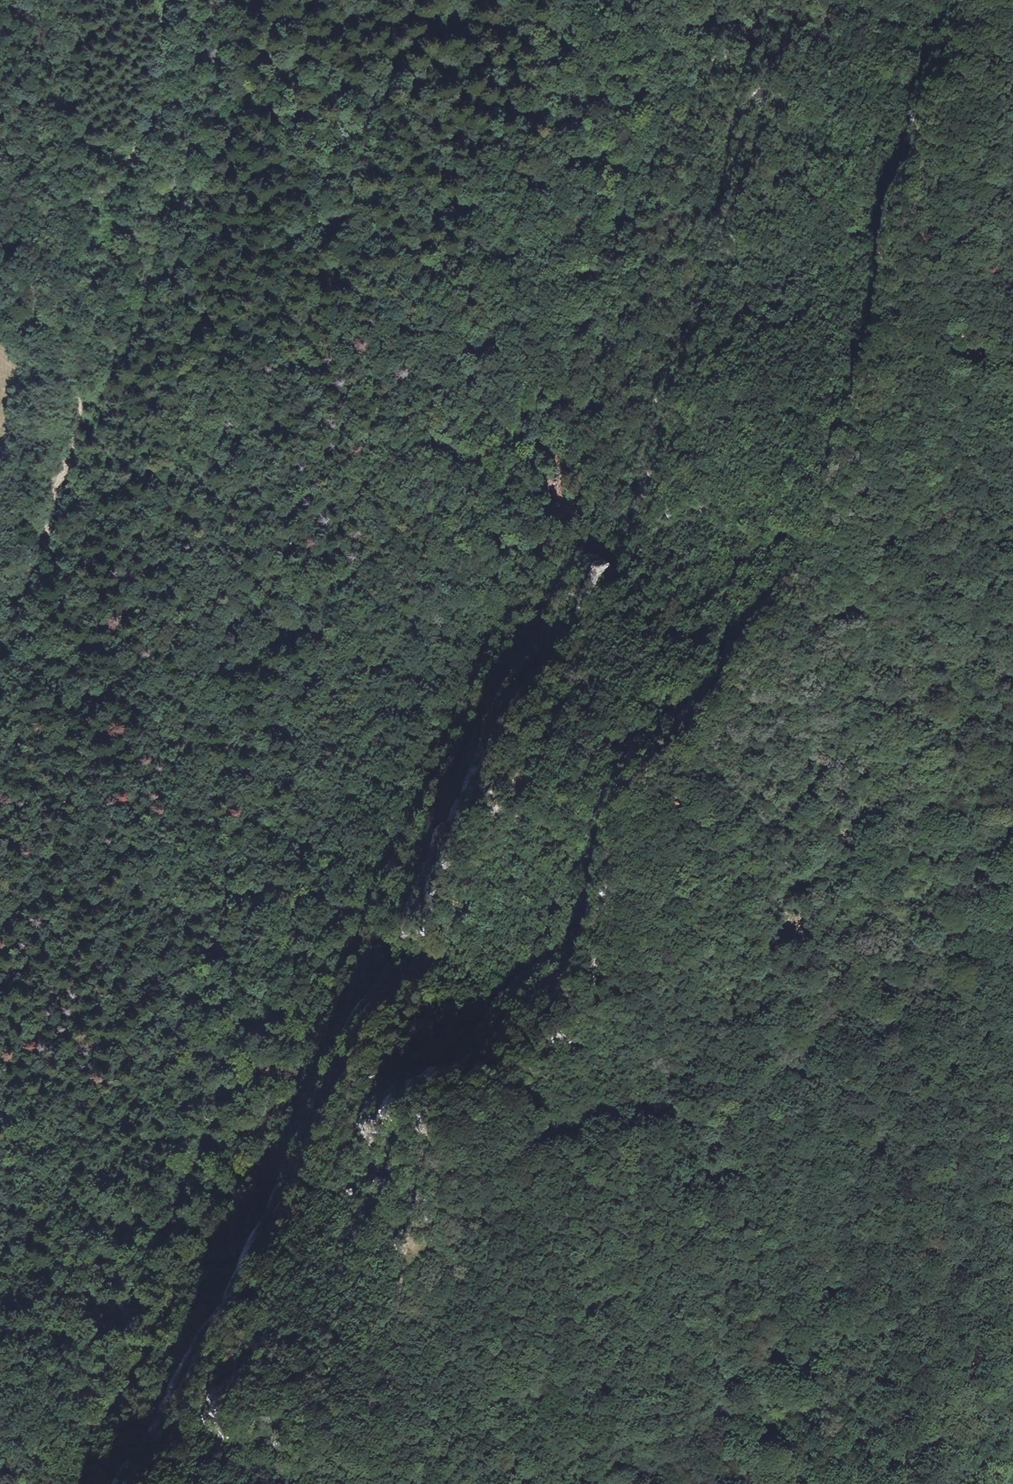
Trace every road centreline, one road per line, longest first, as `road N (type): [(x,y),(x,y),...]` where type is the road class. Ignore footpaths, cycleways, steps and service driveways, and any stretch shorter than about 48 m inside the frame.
road 1 (track): [(0,610),(67,442),(71,397),(62,355)]

